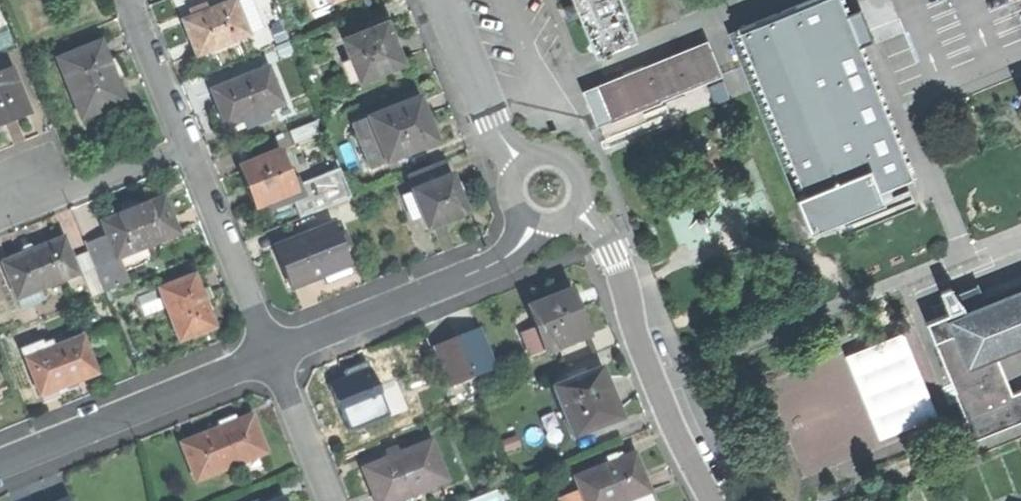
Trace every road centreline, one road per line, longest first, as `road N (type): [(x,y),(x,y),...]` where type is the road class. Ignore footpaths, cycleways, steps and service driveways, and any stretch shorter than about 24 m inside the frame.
road 1 (residential): [(579,206),(616,253),(652,381),(715,500)]
road 2 (residential): [(536,223),(510,255),(271,357)]
road 3 (residential): [(271,357),(0,466)]
road 4 (residential): [(491,118),(545,87),(756,0)]
road 5 (residential): [(271,357),(185,145)]
road 6 (residential): [(0,218),(185,145)]
road 7 (residential): [(185,145),(129,0)]
road 8 (residential): [(329,500),(271,357)]
road 9 (residential): [(491,118),(441,0)]

